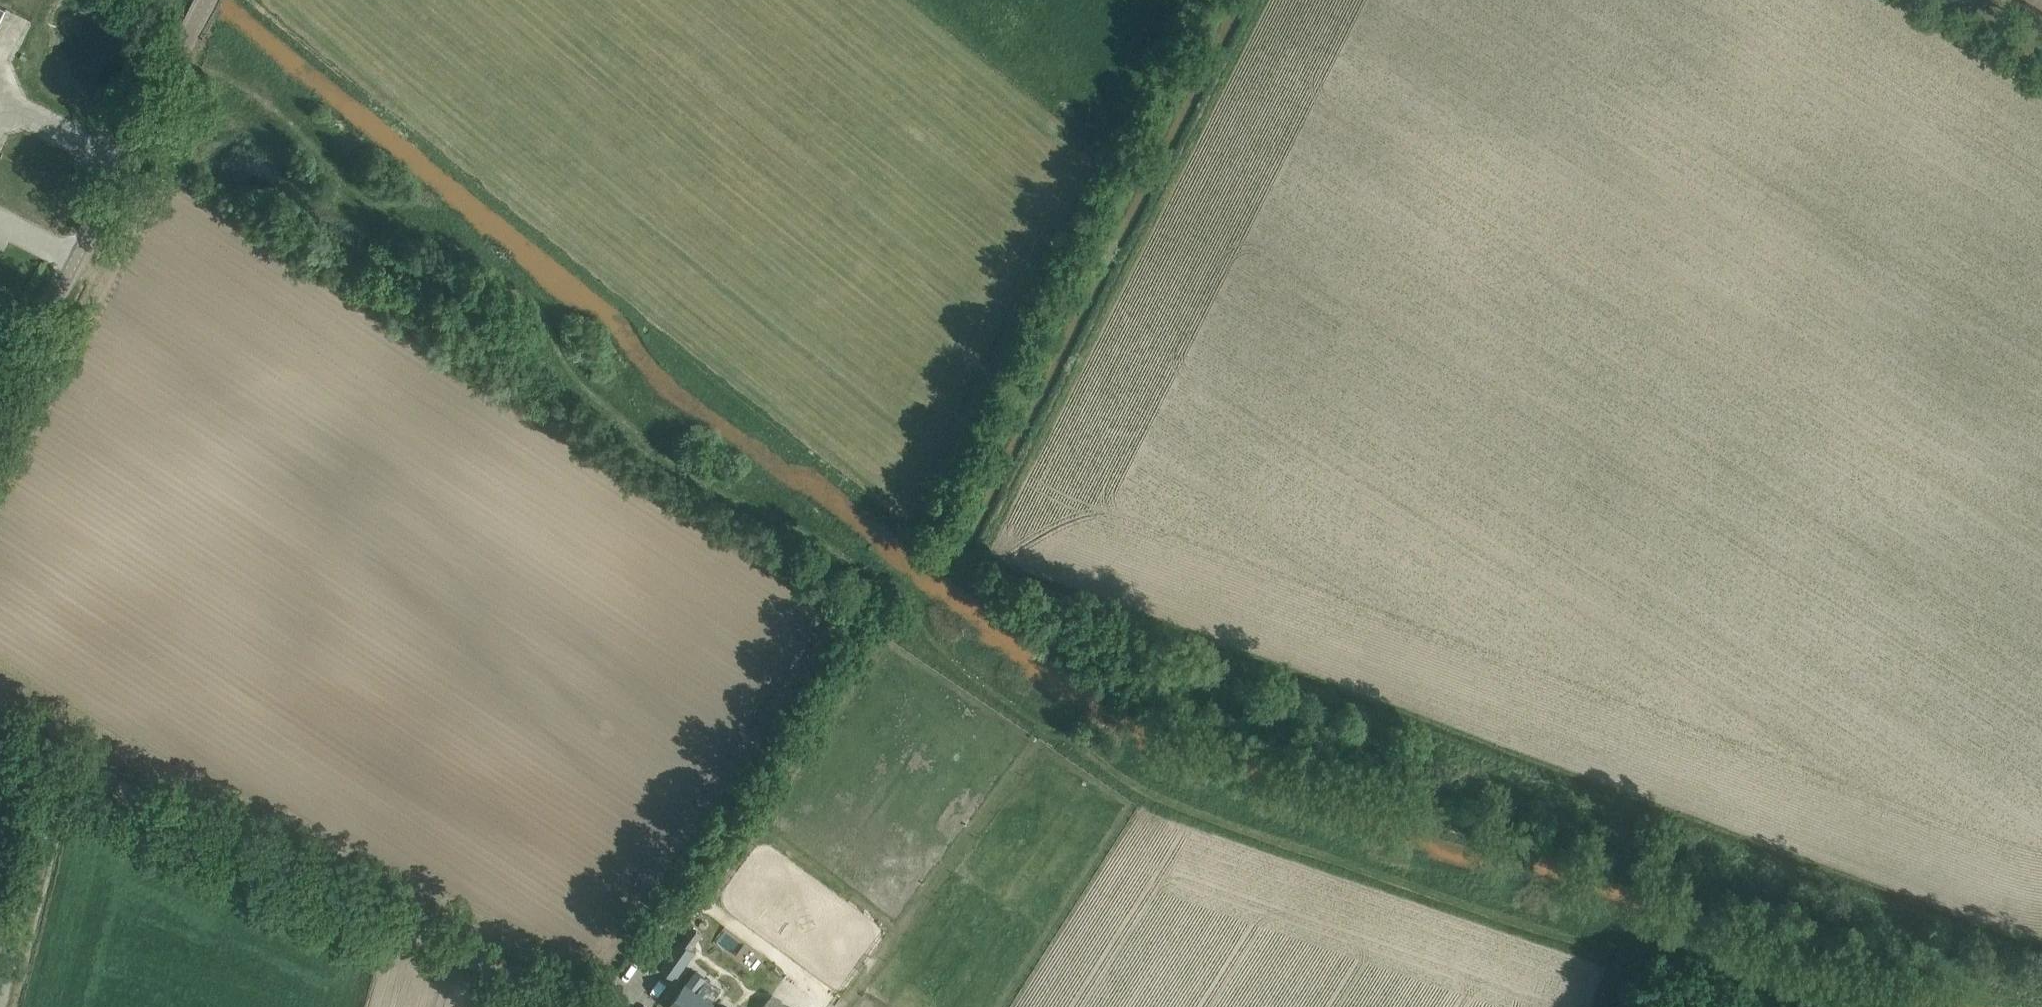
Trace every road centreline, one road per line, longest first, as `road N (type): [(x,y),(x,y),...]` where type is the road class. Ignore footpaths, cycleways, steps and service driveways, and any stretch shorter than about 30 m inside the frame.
road 1 (unclassified): [(592,1006),(292,853),(60,747)]
road 2 (unclassified): [(0,417),(212,0)]
road 3 (unclassified): [(0,979),(60,747)]

